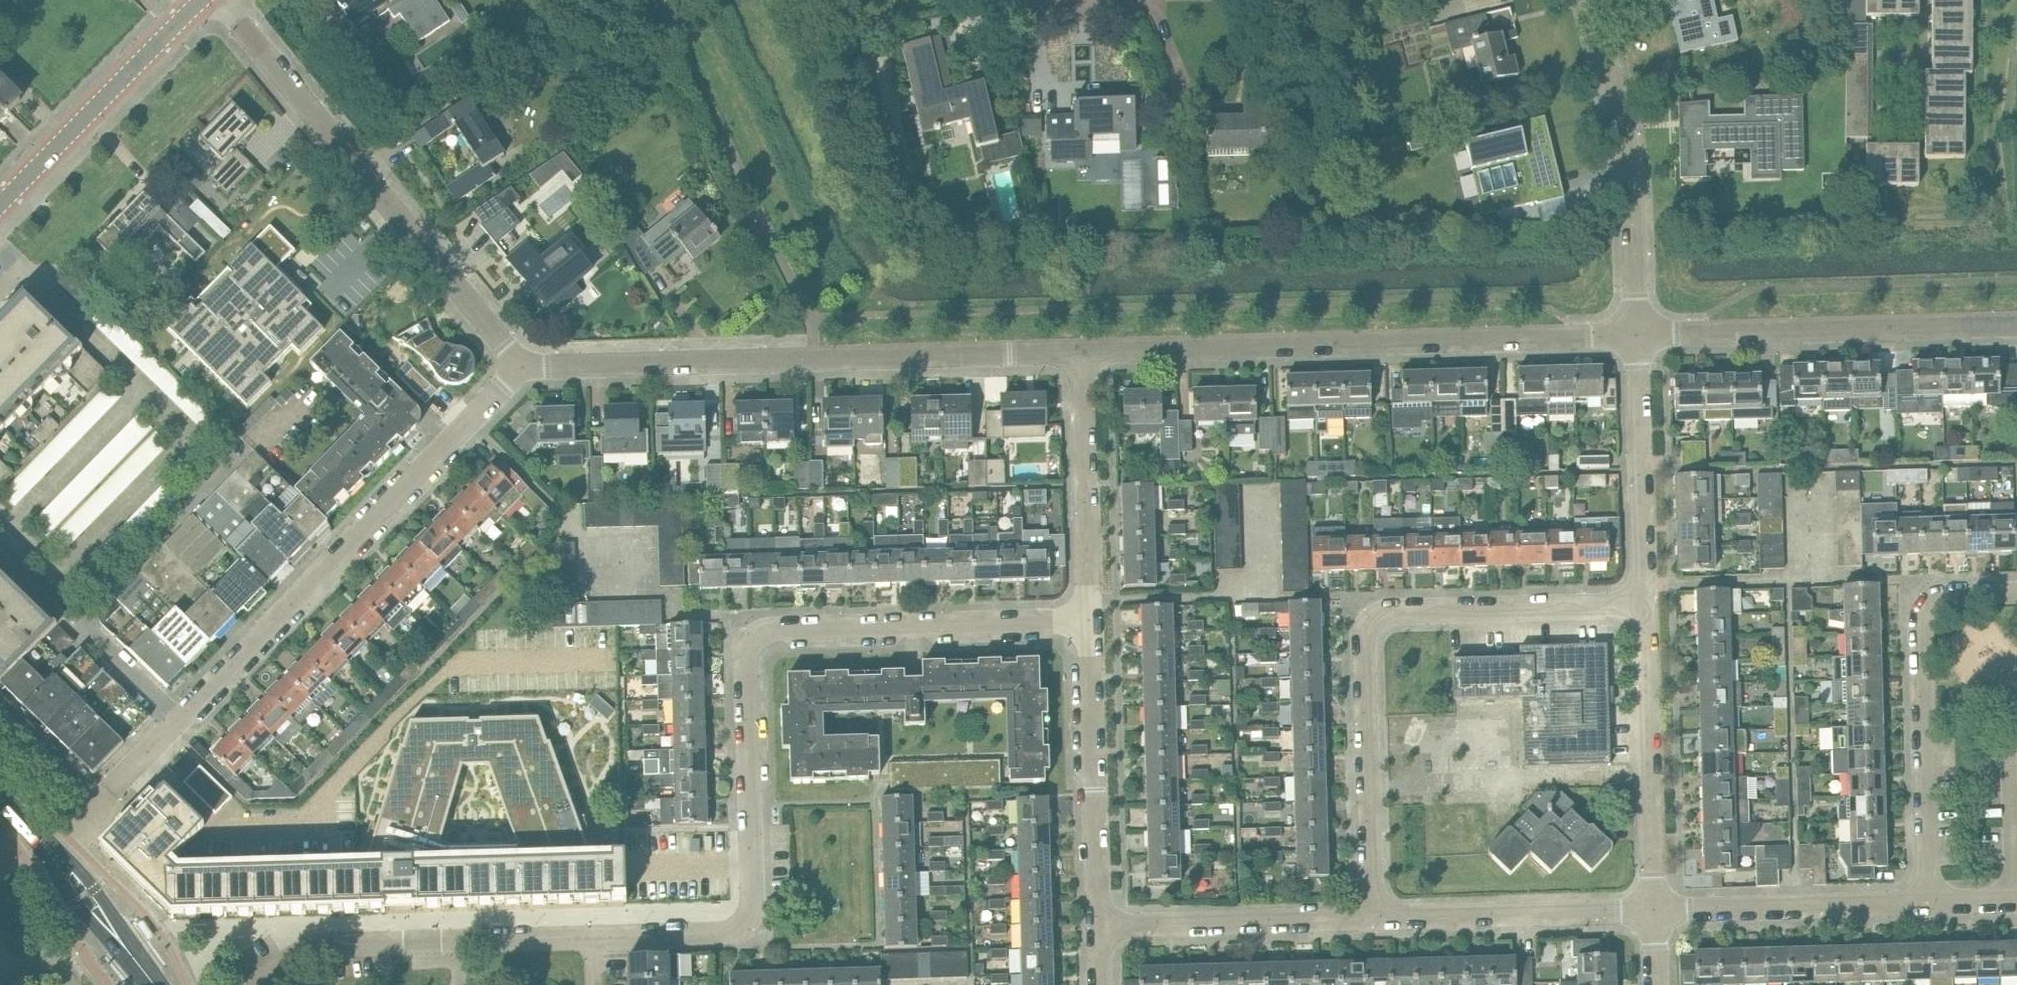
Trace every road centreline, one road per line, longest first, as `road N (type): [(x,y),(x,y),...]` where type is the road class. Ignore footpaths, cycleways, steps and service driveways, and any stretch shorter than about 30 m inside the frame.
road 1 (residential): [(592,939),(725,936),(744,928),(751,909),(747,666),(762,634),(1090,623)]
road 2 (residential): [(51,855),(520,366)]
road 3 (residential): [(1375,917),(1372,623),(1393,613),(1646,603)]
road 4 (residential): [(520,366),(1083,350)]
road 5 (residential): [(1083,350),(1638,336)]
road 6 (residential): [(220,0),(520,366)]
road 7 (residential): [(1930,902),(1926,635),(1934,607),(1954,593),(2016,592)]
road 8 (residential): [(1638,336),(2016,325)]
road 9 (residential): [(255,984),(303,952),(335,944),(592,939)]
road 10 (residential): [(1638,336),(1640,223),(1629,129),(1597,0)]
road 11 (residential): [(1646,603),(1656,910)]
road 12 (unclassified): [(1098,924),(1090,623)]
road 13 (tertiary): [(0,202),(201,0)]
road 14 (residential): [(1375,917),(1656,910)]
road 15 (residential): [(1098,924),(1375,917)]
road 16 (residential): [(1656,910),(1930,902)]
road 17 (unclassified): [(1090,623),(1083,350)]
road 18 (residential): [(1638,336),(1646,603)]
road 19 (tertiary): [(161,984),(121,927),(51,855)]
road 20 (tertiary): [(51,855),(81,915),(141,984)]

